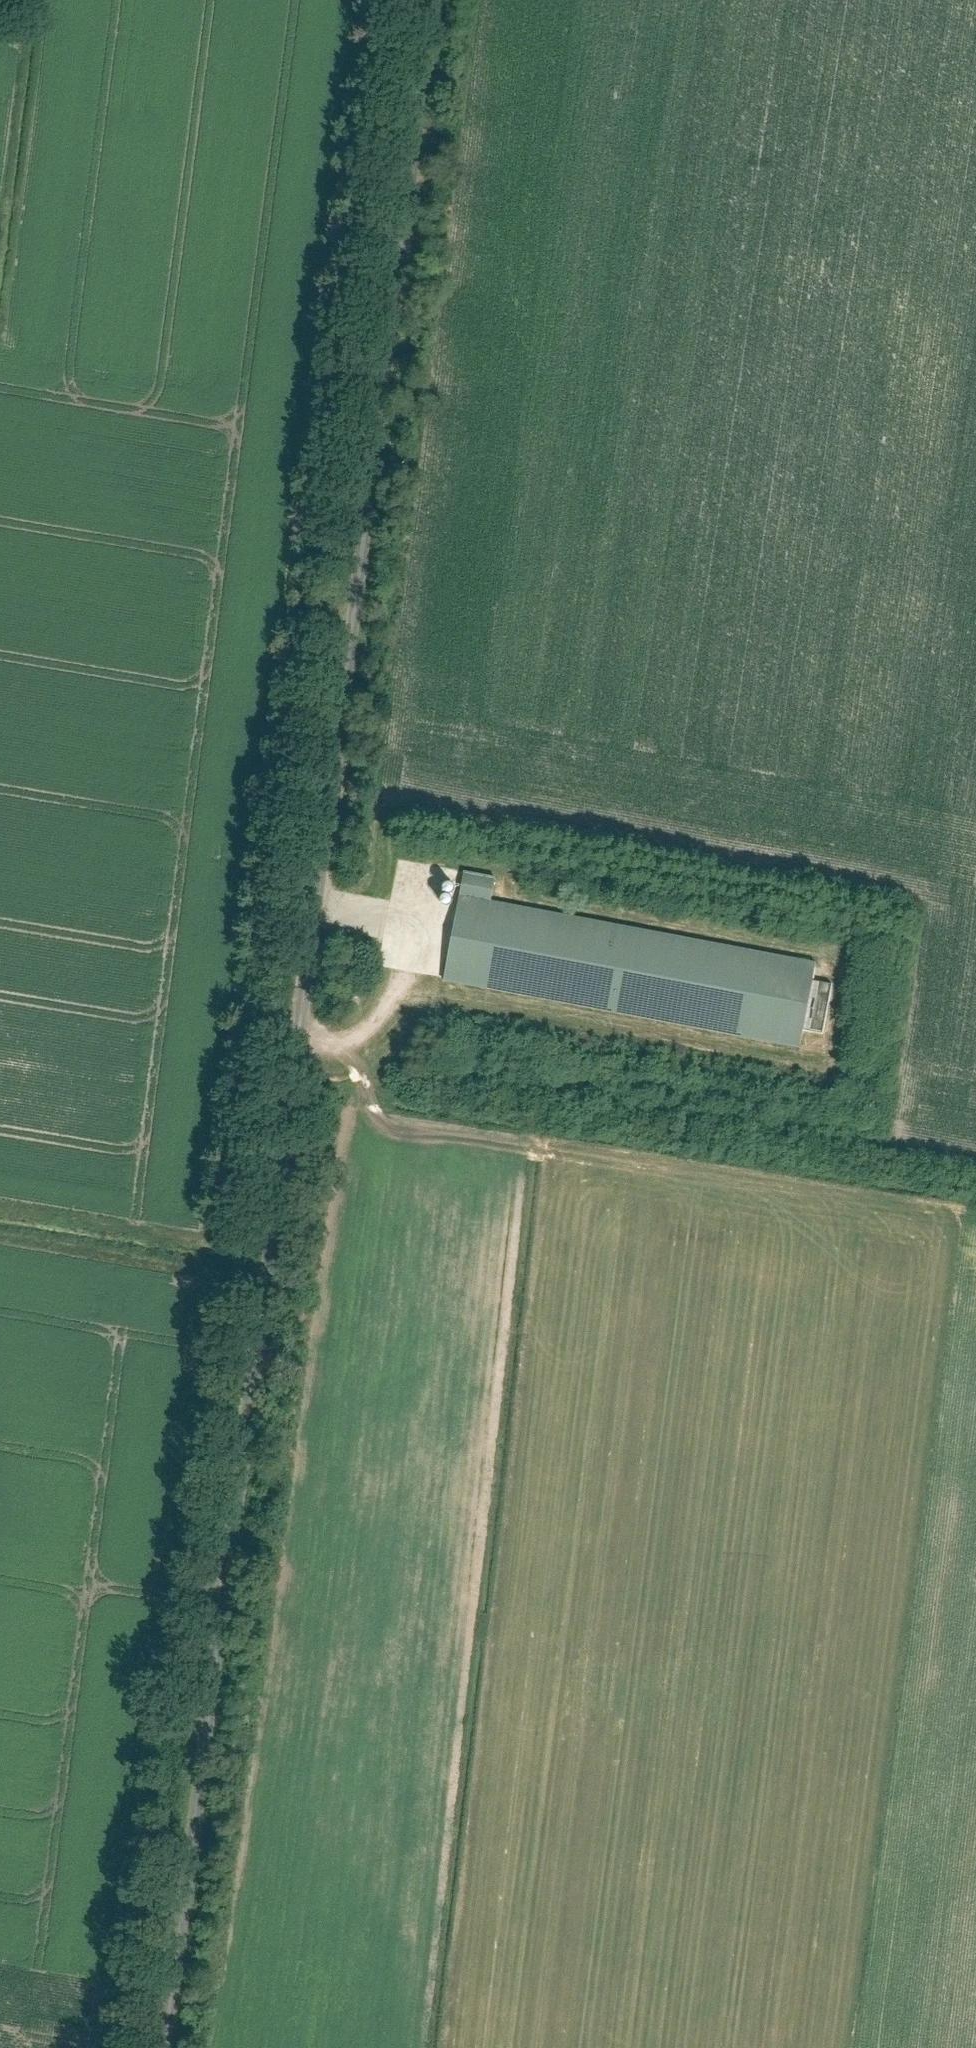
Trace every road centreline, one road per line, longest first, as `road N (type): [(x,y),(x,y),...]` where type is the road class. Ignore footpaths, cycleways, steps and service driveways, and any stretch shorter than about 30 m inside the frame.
road 1 (unclassified): [(162,2047),(434,0)]

